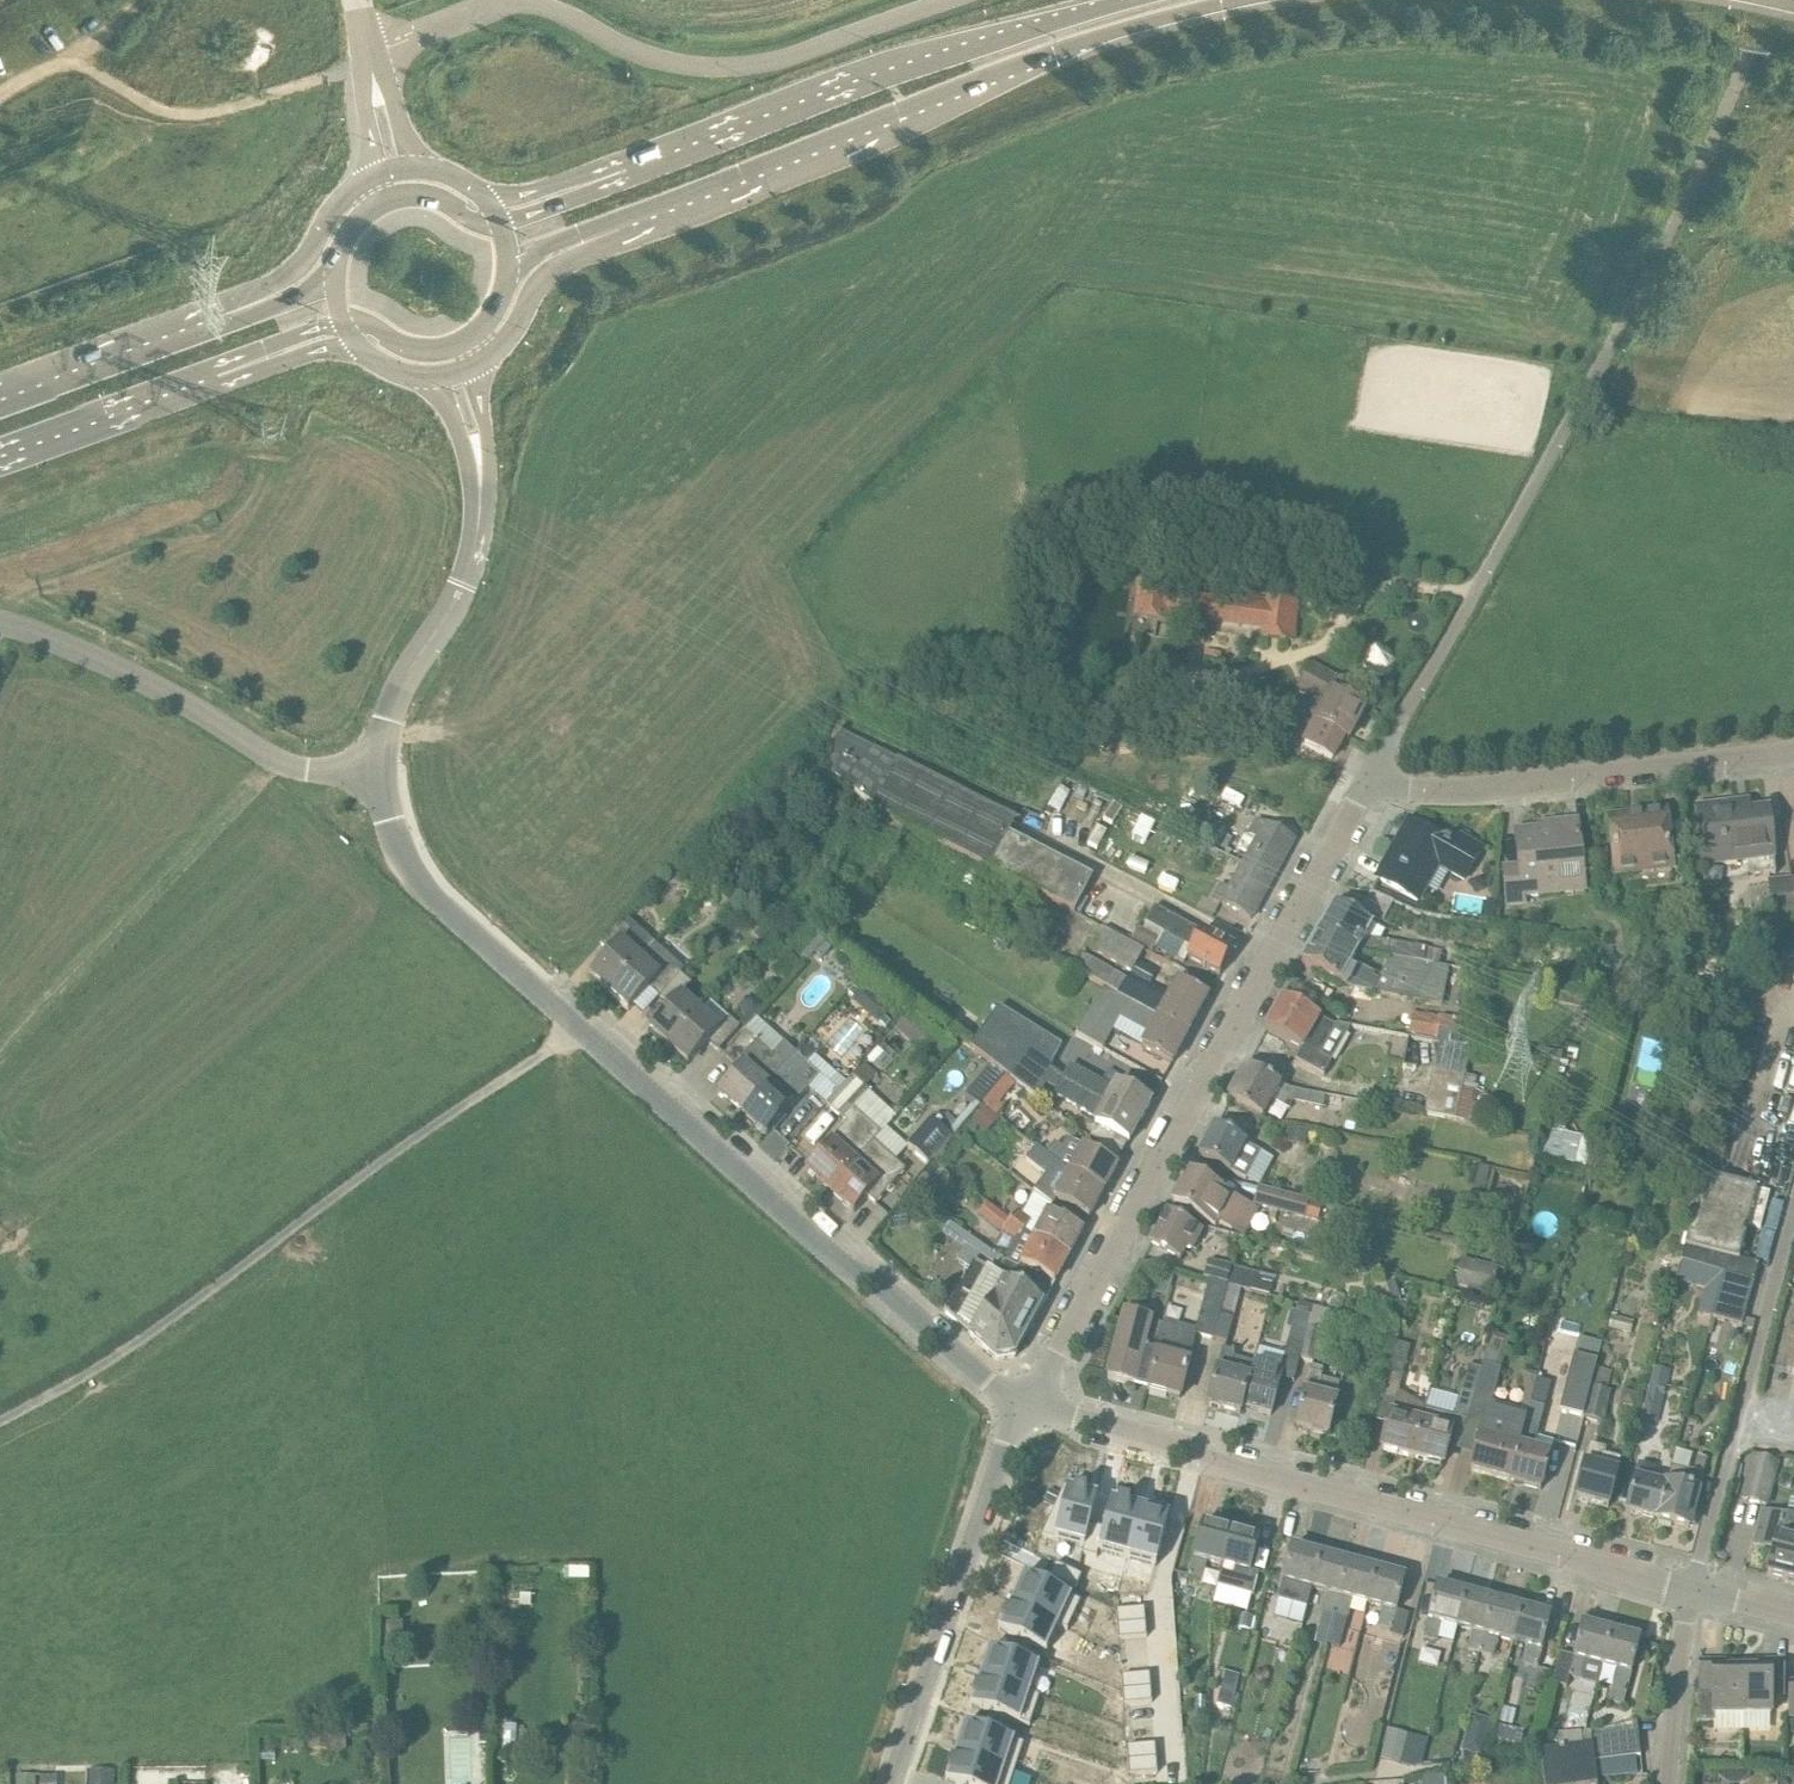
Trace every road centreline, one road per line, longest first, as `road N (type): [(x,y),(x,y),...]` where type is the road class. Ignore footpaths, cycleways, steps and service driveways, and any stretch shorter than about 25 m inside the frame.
road 1 (unclassified): [(1701,1583),(1022,1403)]
road 2 (residential): [(0,1420),(164,1323),(578,1024)]
road 3 (unclassified): [(1022,1403),(1364,791)]
road 4 (primary): [(608,235),(1075,51),(1261,0)]
road 5 (unclassified): [(370,59),(516,4),(560,12),(660,62),(738,68),(960,0)]
road 6 (unclassified): [(1022,1403),(578,1024)]
road 7 (primary): [(1115,0),(923,58),(619,174)]
road 8 (residential): [(1364,791),(1793,751)]
road 9 (residential): [(376,768),(291,766),(123,670),(0,621)]
road 10 (unclassified): [(893,1783),(1022,1403)]
road 11 (unclassified): [(1701,1583),(1793,1215)]
road 12 (unclassified): [(578,1024),(409,873),(381,813),(376,768)]
road 13 (unclassified): [(376,768),(390,702),(458,596),(481,487)]
road 14 (primary): [(217,319),(0,401)]
road 15 (primary): [(0,453),(215,378)]
road 16 (primary): [(366,181),(332,212),(304,264),(217,319)]
road 17 (residential): [(1671,1783),(1701,1583)]
road 18 (primary): [(482,363),(512,334),(534,289),(608,235)]
road 19 (primary): [(500,223),(477,223),(422,197),(387,201),(360,217)]
road 20 (primary): [(342,323),(373,326),(428,350),(482,329)]
road 21 (primary): [(215,378),(332,349),(360,351)]
road 22 (primary): [(215,378),(279,343),(342,323)]
road 23 (primary): [(619,174),(483,198)]
road 24 (primary): [(336,267),(302,296),(217,319)]
road 25 (primary): [(619,174),(500,223)]
road 26 (unclassified): [(420,378),(436,393),(481,487)]
road 27 (unclassified): [(427,170),(370,59)]
road 28 (unclassified): [(481,487),(482,363)]
road 29 (unclassified): [(370,59),(366,181)]

